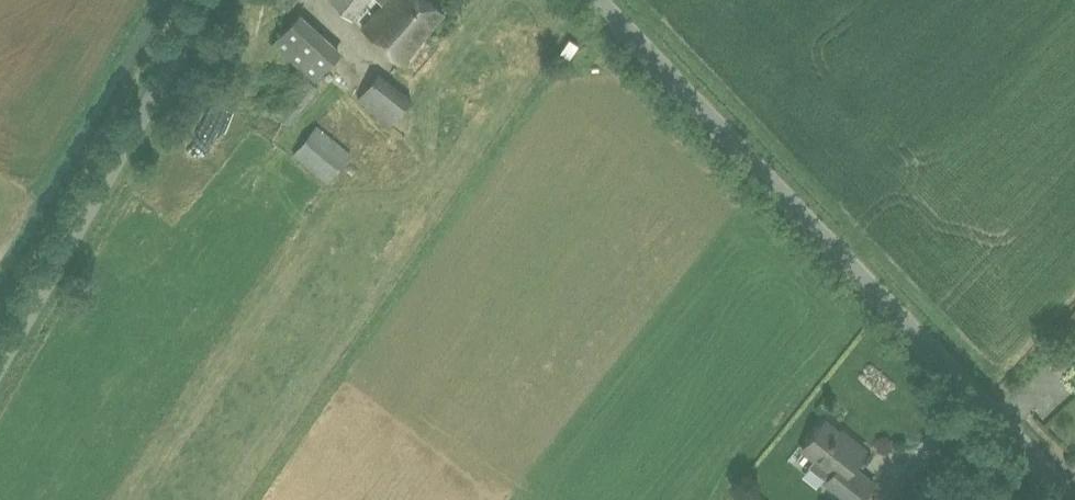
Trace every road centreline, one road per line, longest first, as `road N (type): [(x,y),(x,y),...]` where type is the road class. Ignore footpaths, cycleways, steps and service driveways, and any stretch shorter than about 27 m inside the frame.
road 1 (unclassified): [(1074,497),(598,0)]
road 2 (unclassified): [(0,361),(209,0)]

